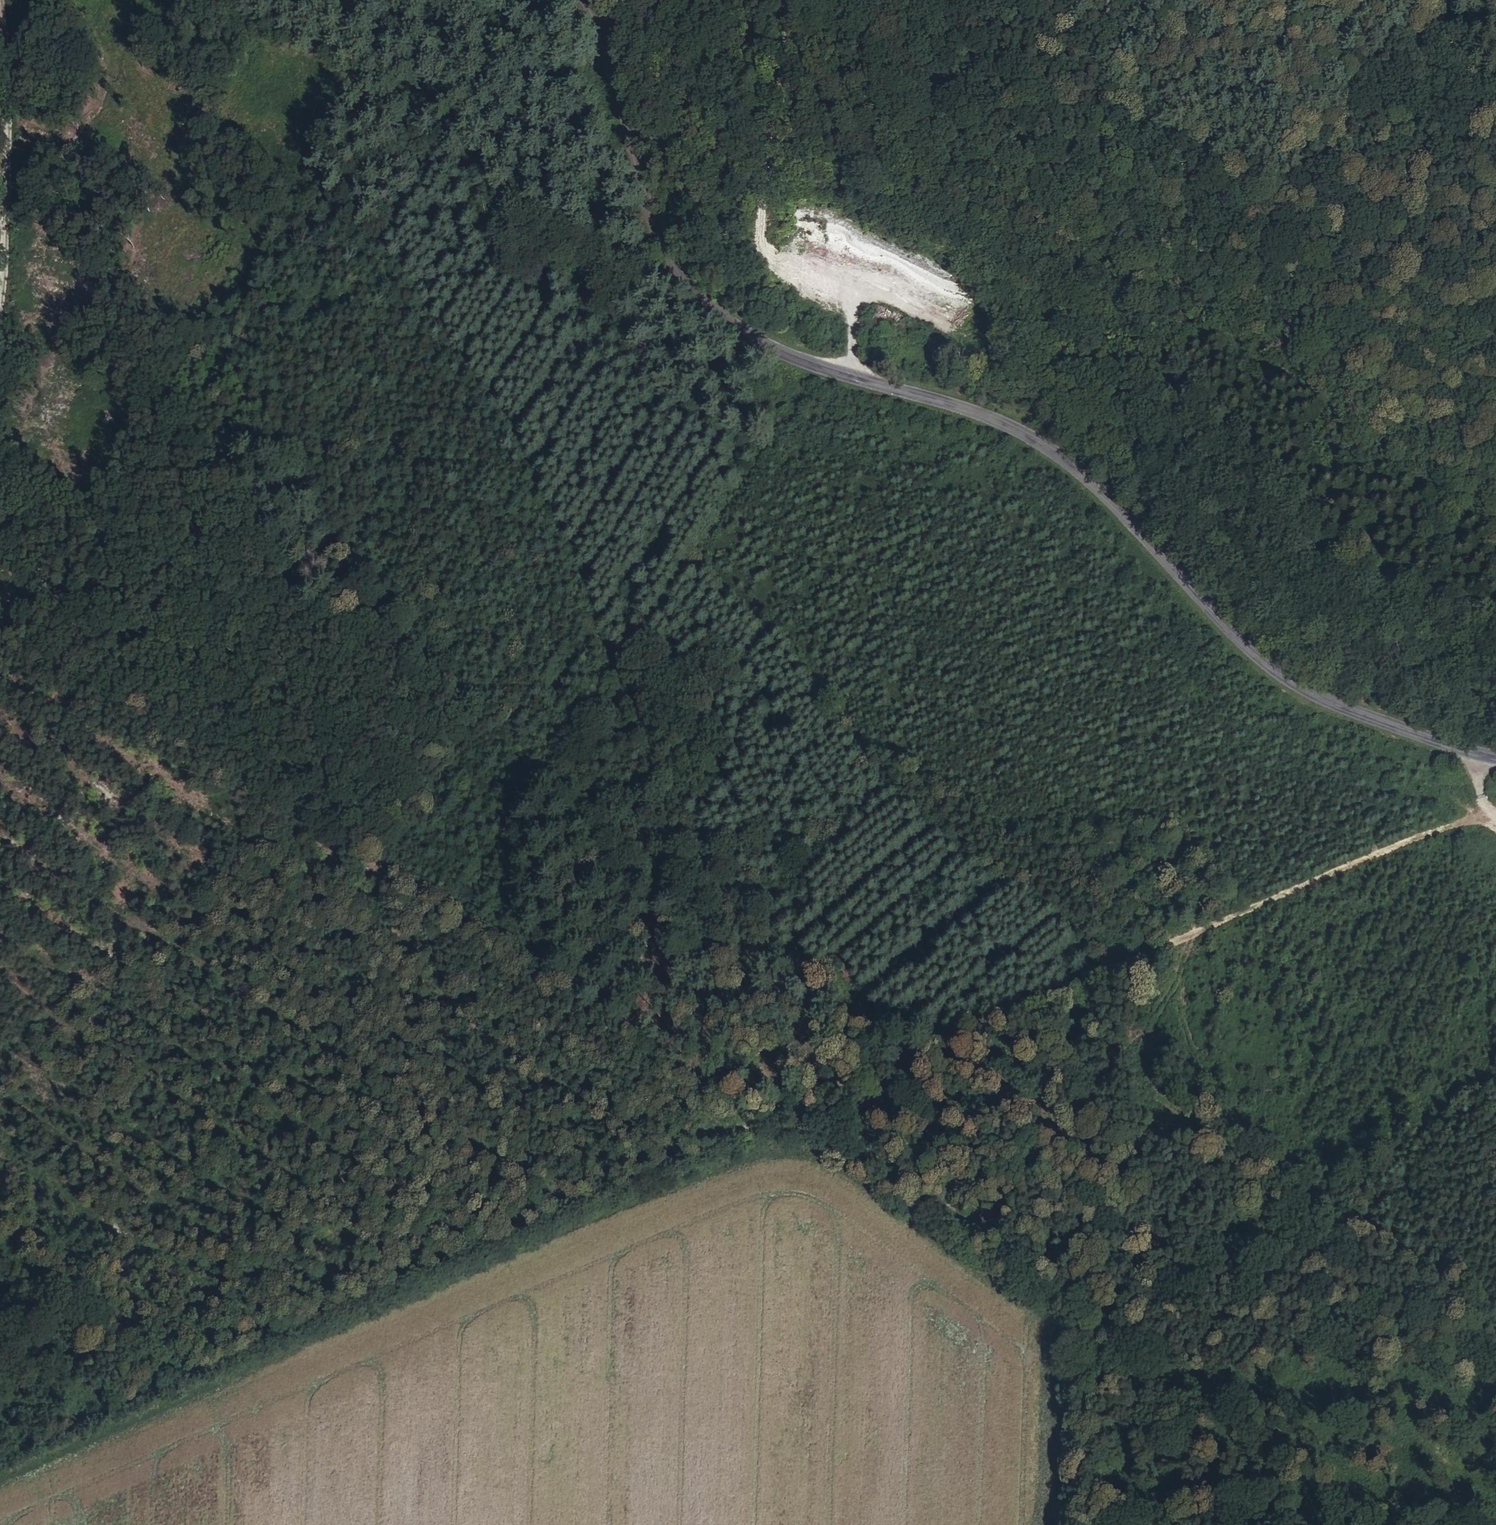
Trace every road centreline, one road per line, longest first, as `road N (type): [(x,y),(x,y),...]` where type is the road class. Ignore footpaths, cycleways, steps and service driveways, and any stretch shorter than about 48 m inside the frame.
road 1 (secondary): [(573,0),(663,254),(712,316),(781,357),(1017,430),(1093,485),(1264,665),(1358,713),(1495,759)]
road 2 (track): [(0,329),(26,178),(26,96),(11,0)]

